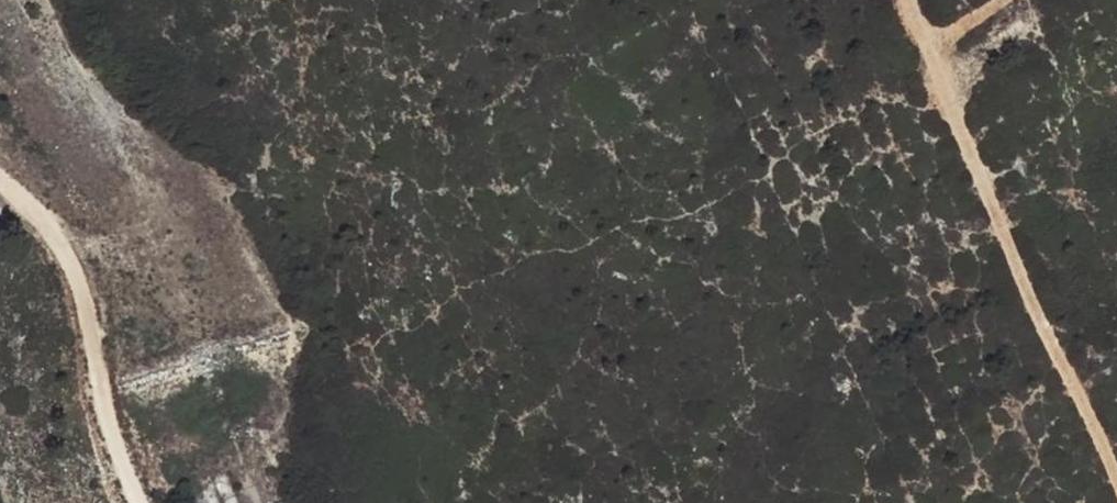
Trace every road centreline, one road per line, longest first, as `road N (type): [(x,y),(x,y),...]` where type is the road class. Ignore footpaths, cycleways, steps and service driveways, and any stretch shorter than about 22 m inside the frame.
road 1 (track): [(1116,478),(1038,315),(909,0)]
road 2 (track): [(0,175),(61,218),(90,265),(101,387),(143,502)]

